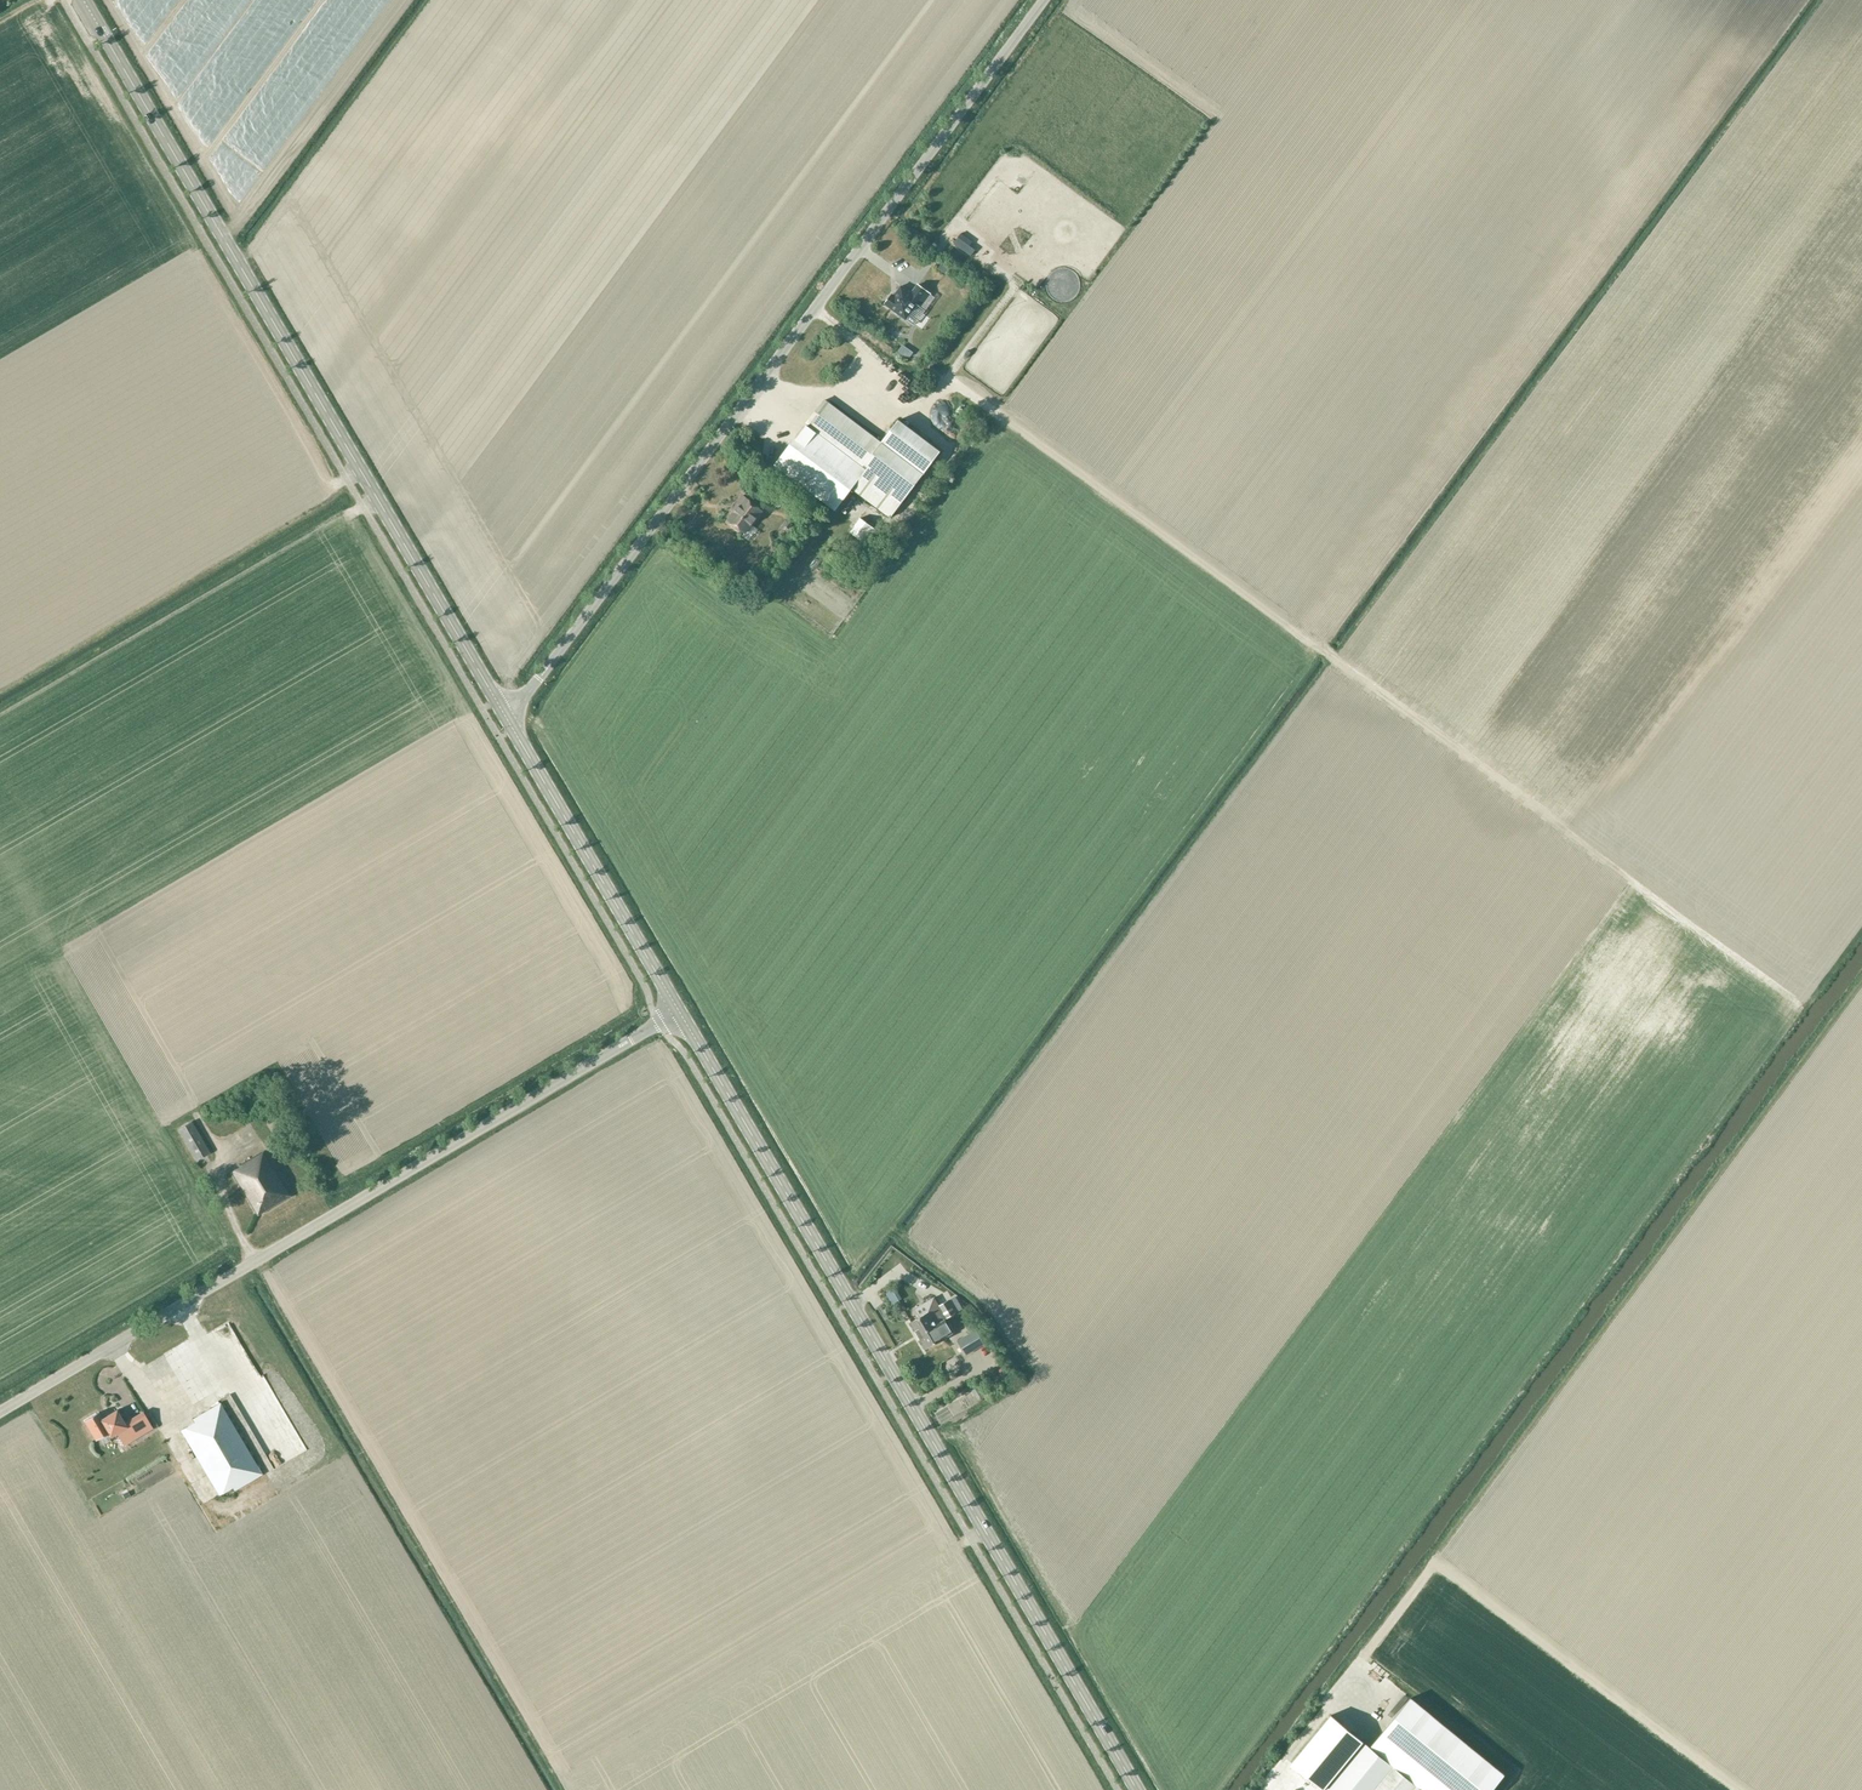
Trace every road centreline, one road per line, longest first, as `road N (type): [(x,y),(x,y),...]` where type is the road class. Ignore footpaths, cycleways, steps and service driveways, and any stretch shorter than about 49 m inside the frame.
road 1 (tertiary): [(1137,1789),(679,1011)]
road 2 (unclassified): [(505,717),(1044,0)]
road 3 (track): [(1015,286),(950,380),(1552,816)]
road 4 (tertiary): [(505,717),(83,0)]
road 5 (unclassified): [(0,1412),(679,1011)]
road 6 (tertiary): [(679,1011),(505,717)]

